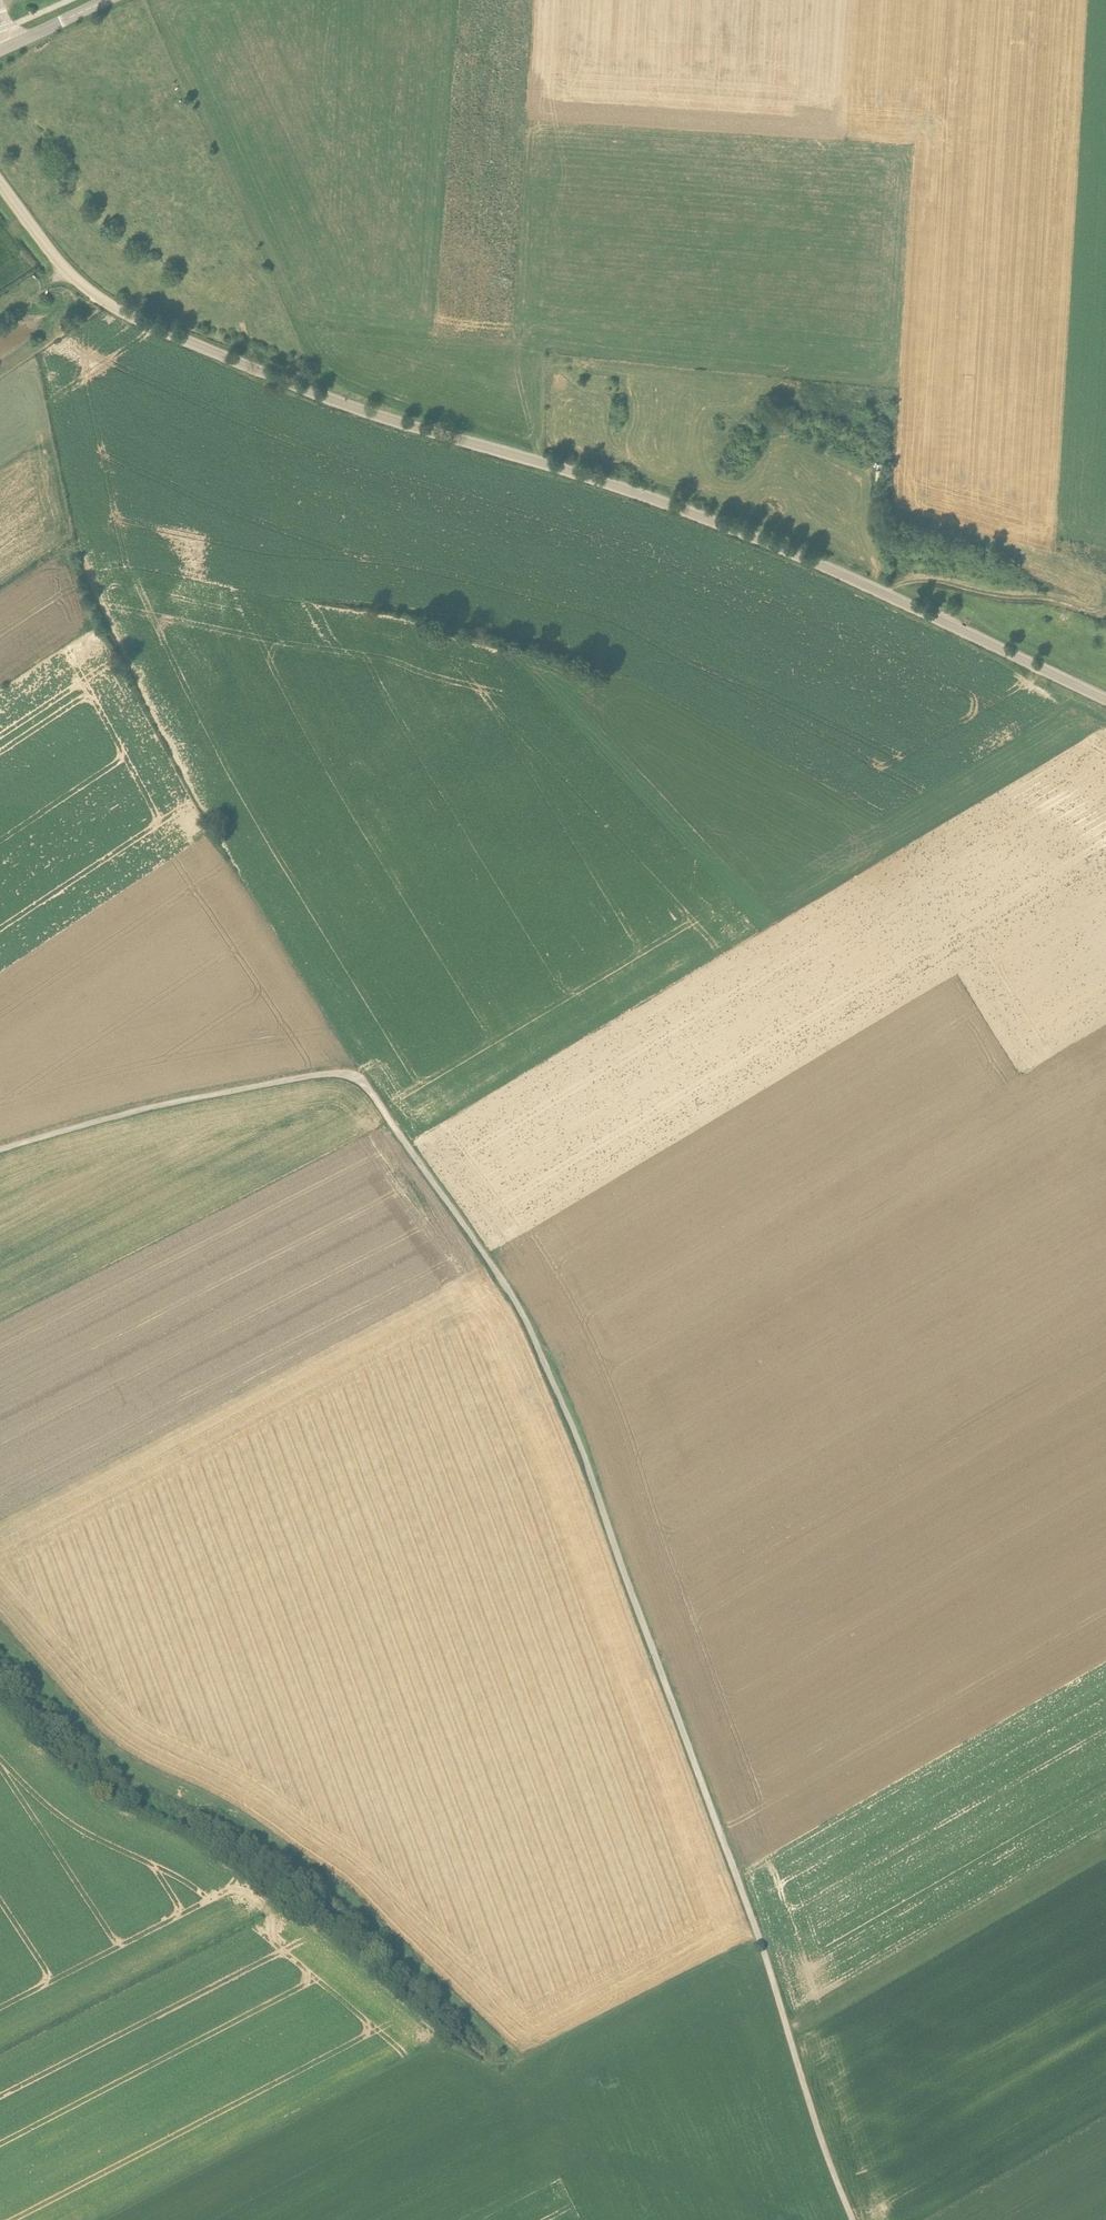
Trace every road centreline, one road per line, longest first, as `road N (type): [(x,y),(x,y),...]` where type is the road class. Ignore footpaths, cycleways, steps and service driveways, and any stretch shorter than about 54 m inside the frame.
road 1 (unclassified): [(852,2219),(575,1435),(511,1294),(371,1093),(344,1074),(312,1075),(146,1108),(0,1149)]
road 2 (unclassified): [(1105,700),(720,524),(358,409),(132,317),(63,268),(0,184)]
road 3 (track): [(881,593),(936,581),(1089,609),(1104,595)]

